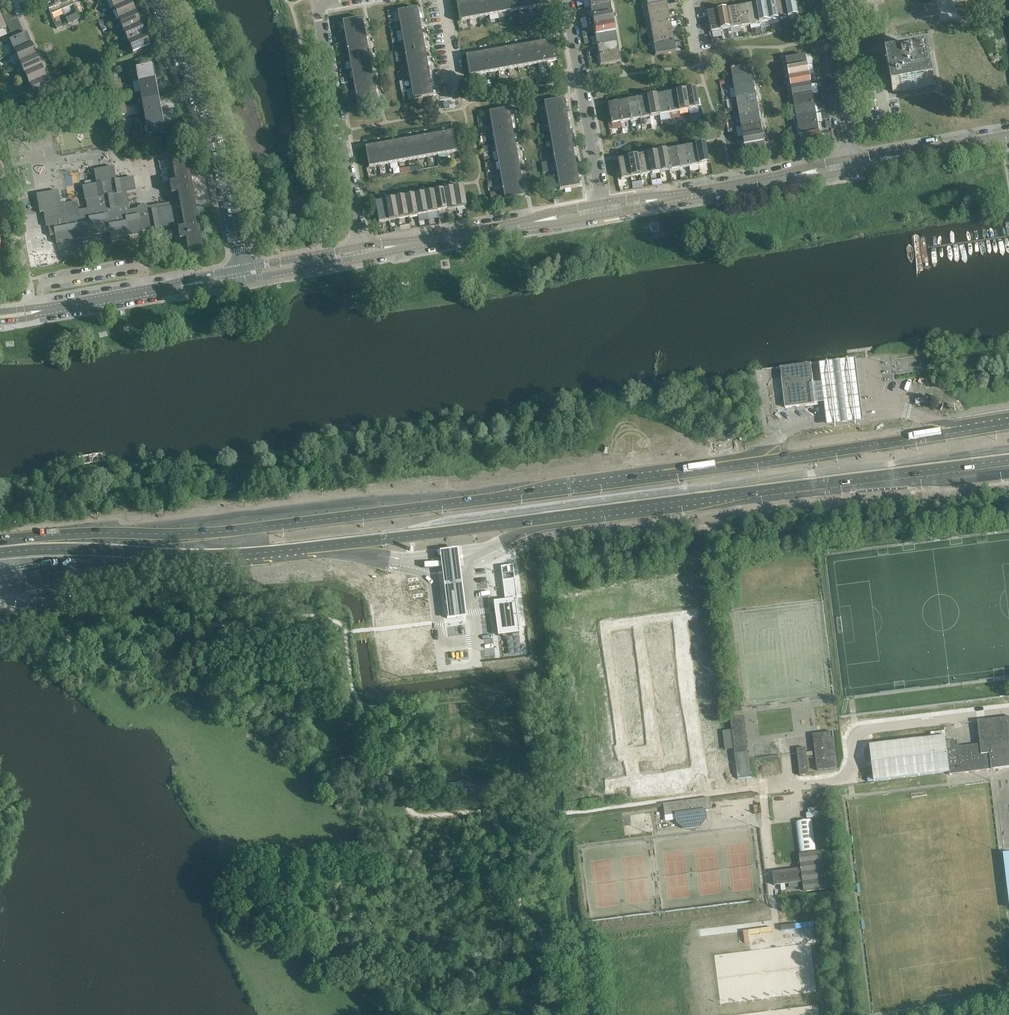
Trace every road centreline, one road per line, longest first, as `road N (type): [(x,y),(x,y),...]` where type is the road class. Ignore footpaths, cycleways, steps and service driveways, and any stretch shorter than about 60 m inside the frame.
road 1 (primary): [(744,461),(0,553)]
road 2 (primary): [(545,516),(1008,456)]
road 3 (primary): [(0,587),(332,546)]
road 4 (residential): [(242,274),(210,117),(158,0)]
road 5 (residential): [(362,252),(317,7),(332,0)]
road 6 (tertiary): [(603,209),(848,165)]
road 7 (tertiary): [(242,274),(0,314)]
road 8 (tertiary): [(362,252),(603,209)]
road 9 (primary): [(966,431),(744,461)]
road 10 (primary): [(332,546),(545,516)]
road 11 (residential): [(603,209),(566,0)]
road 12 (residential): [(848,165),(816,0)]
road 13 (tertiary): [(848,165),(1008,137)]
road 14 (tertiary): [(242,274),(362,252)]

